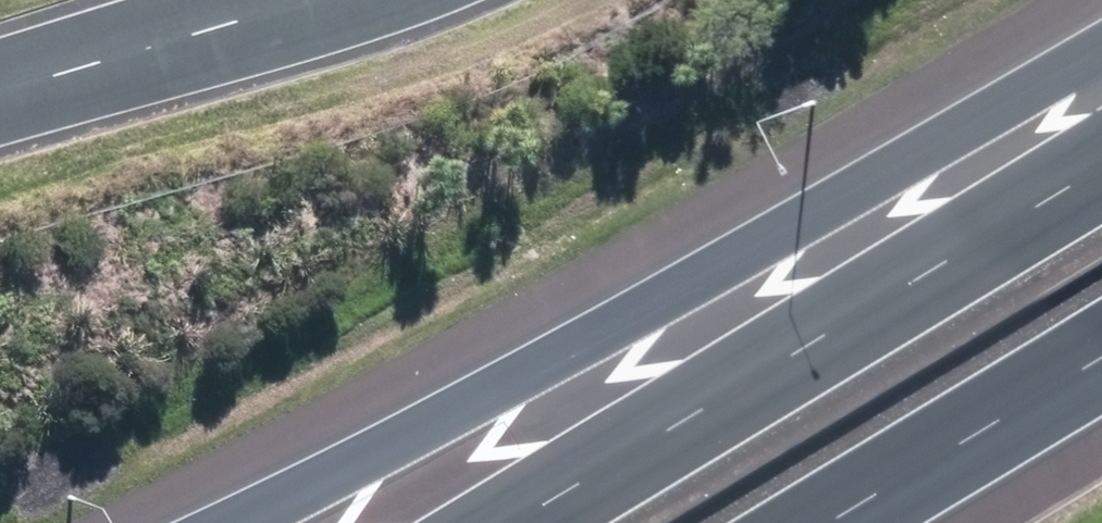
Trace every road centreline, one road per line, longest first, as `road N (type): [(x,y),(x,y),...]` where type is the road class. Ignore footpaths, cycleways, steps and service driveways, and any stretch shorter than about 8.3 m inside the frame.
road 1 (motorway): [(174,522),(1101,96)]
road 2 (motorway): [(512,522),(1101,166)]
road 3 (motorway): [(1101,357),(826,522)]
road 4 (residential): [(282,0),(0,92)]

